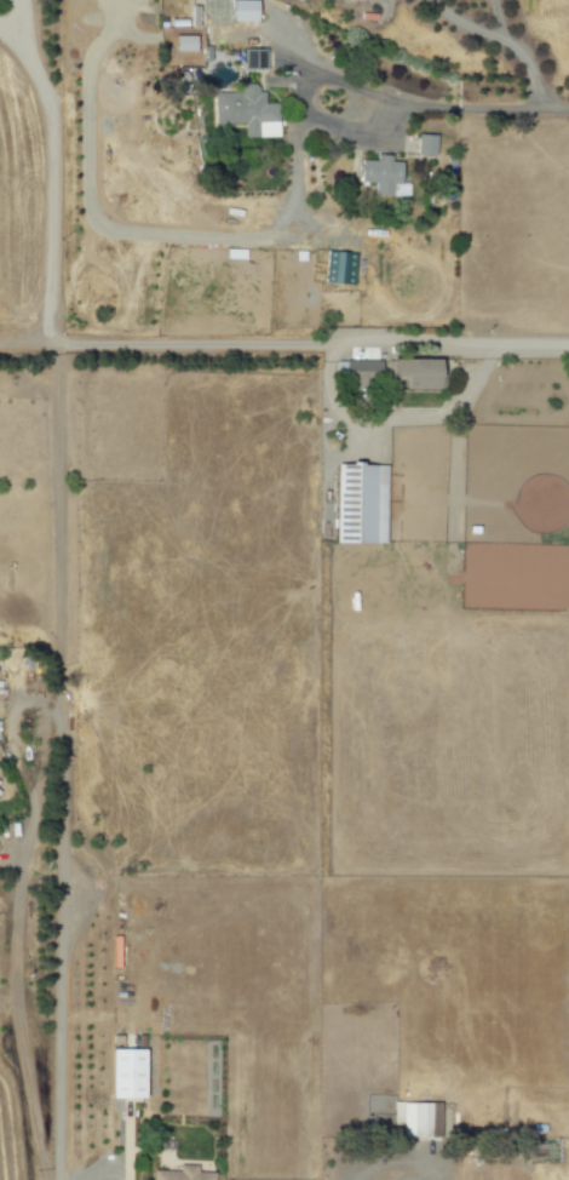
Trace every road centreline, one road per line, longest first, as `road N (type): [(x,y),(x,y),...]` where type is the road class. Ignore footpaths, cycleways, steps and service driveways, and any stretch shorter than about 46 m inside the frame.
road 1 (residential): [(58,1179),(63,875)]
road 2 (residential): [(381,97),(568,98)]

